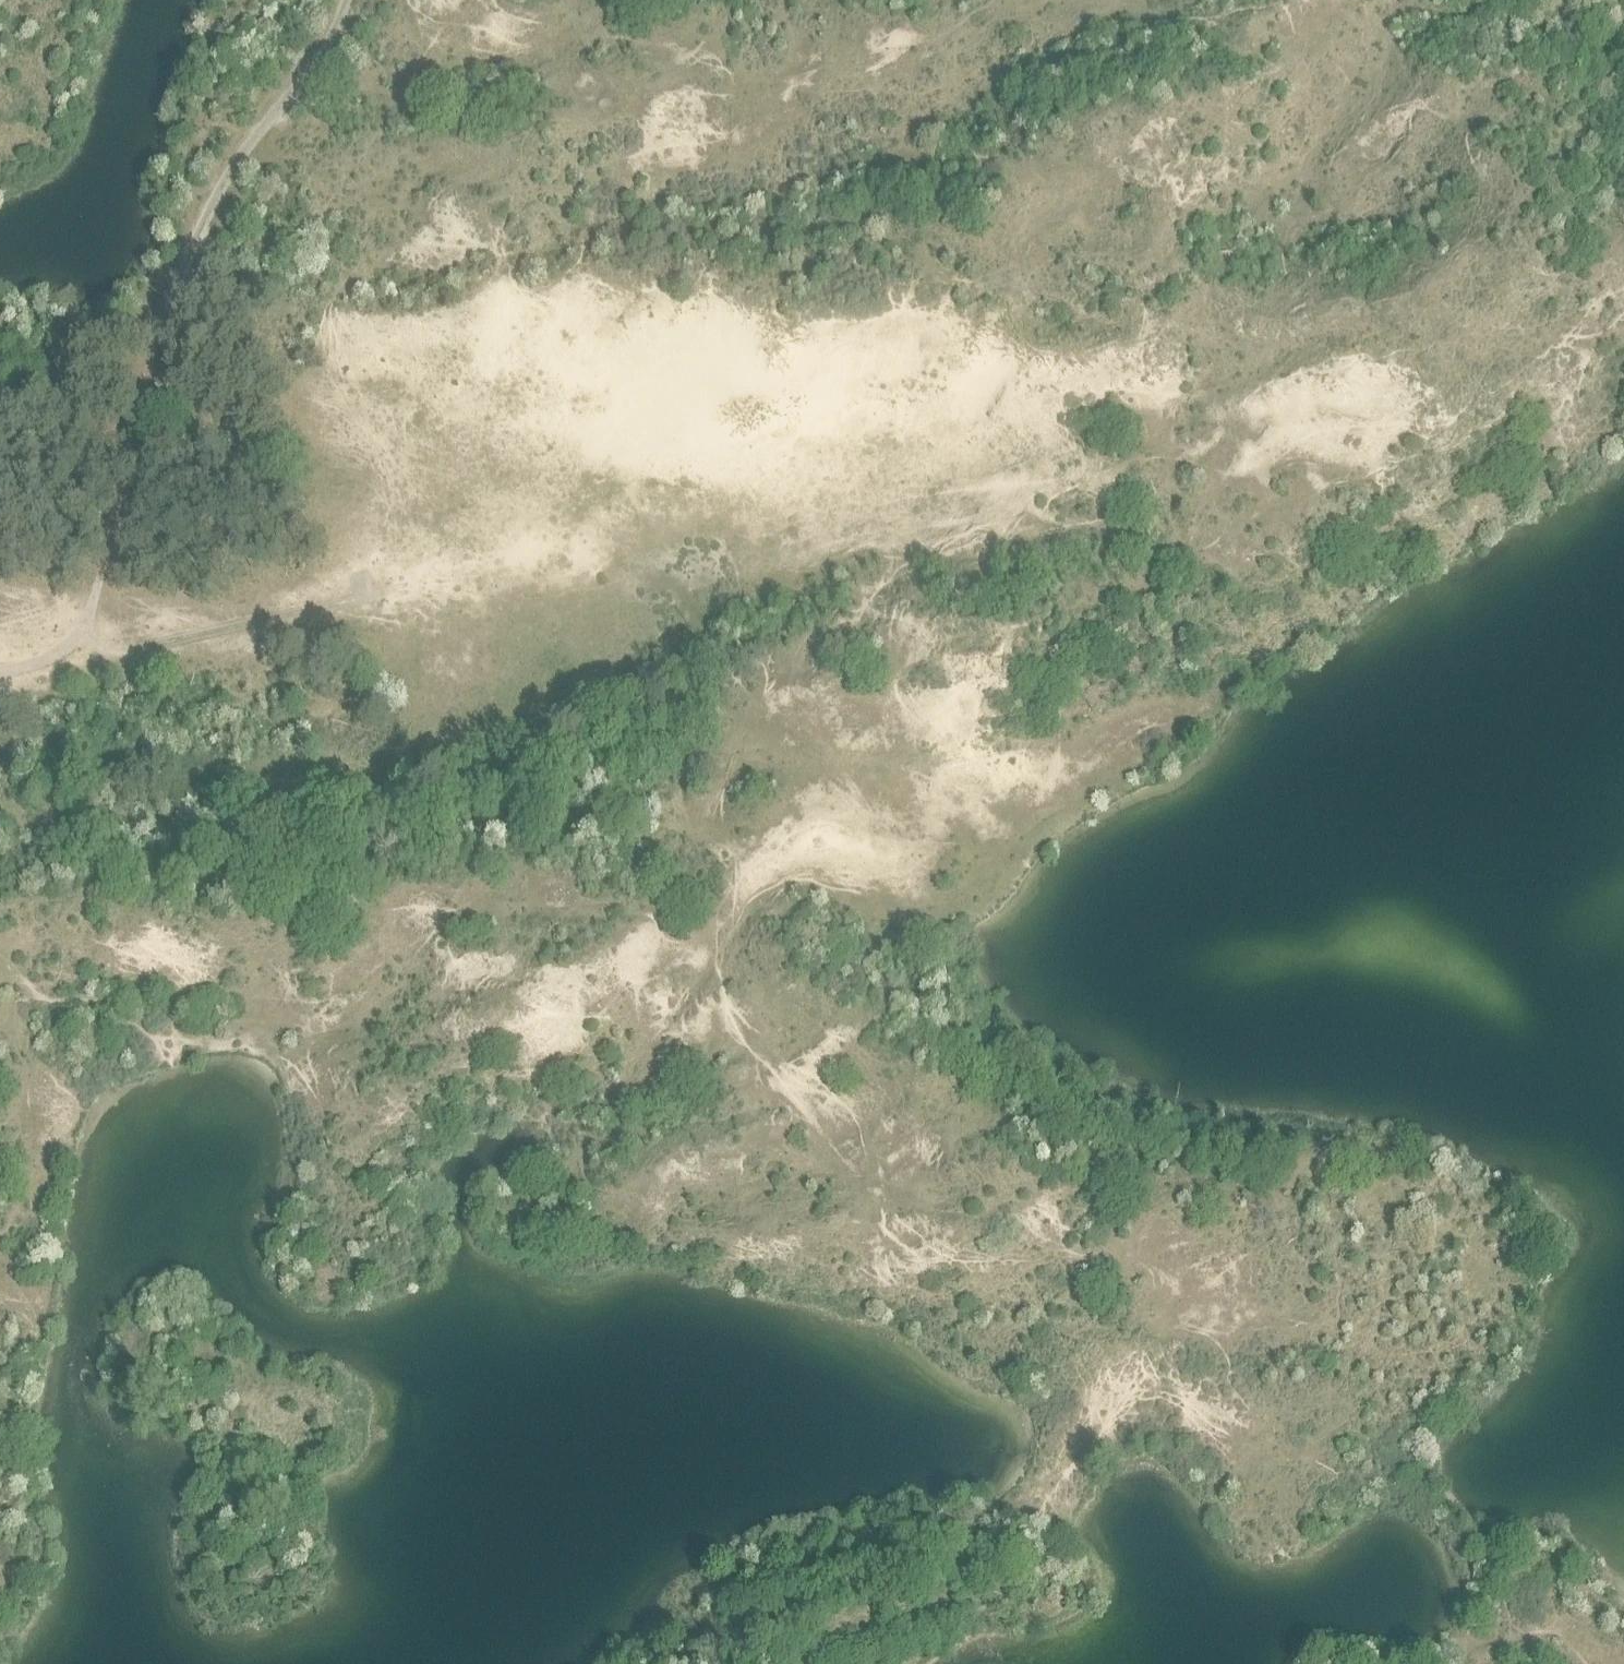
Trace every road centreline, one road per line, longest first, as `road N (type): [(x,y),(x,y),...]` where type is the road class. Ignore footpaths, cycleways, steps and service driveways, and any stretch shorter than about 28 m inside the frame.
road 1 (track): [(80,642),(122,653),(910,458)]
road 2 (track): [(80,642),(153,345),(225,178),(297,86),(349,0)]

